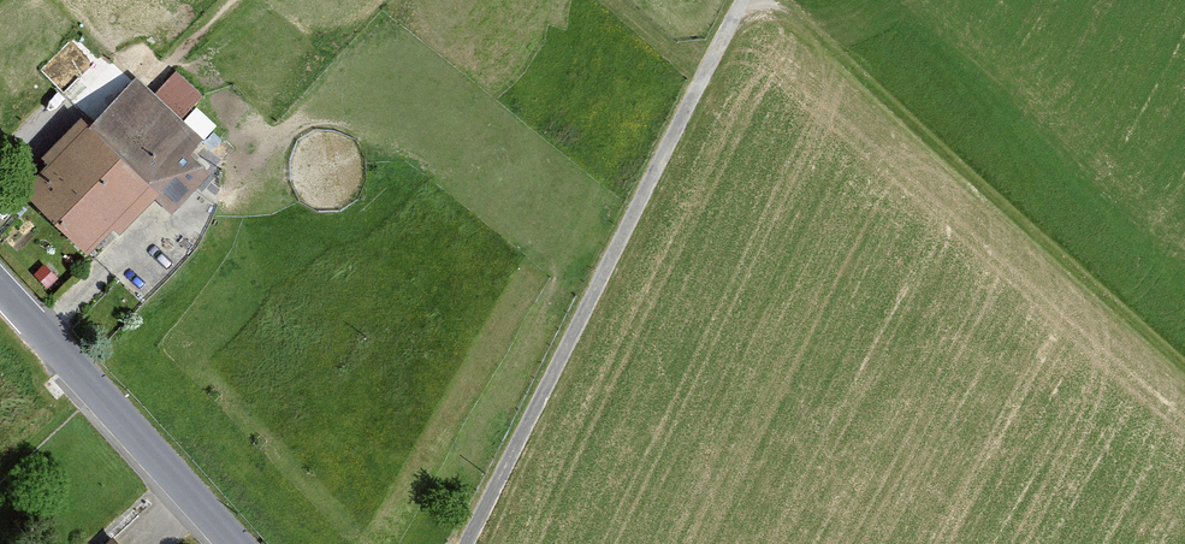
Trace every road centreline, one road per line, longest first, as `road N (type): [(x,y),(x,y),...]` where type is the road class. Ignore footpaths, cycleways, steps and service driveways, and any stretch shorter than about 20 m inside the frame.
road 1 (track): [(747,0),(469,543)]
road 2 (track): [(1184,372),(757,0)]
road 3 (tertiary): [(231,543),(0,293)]

